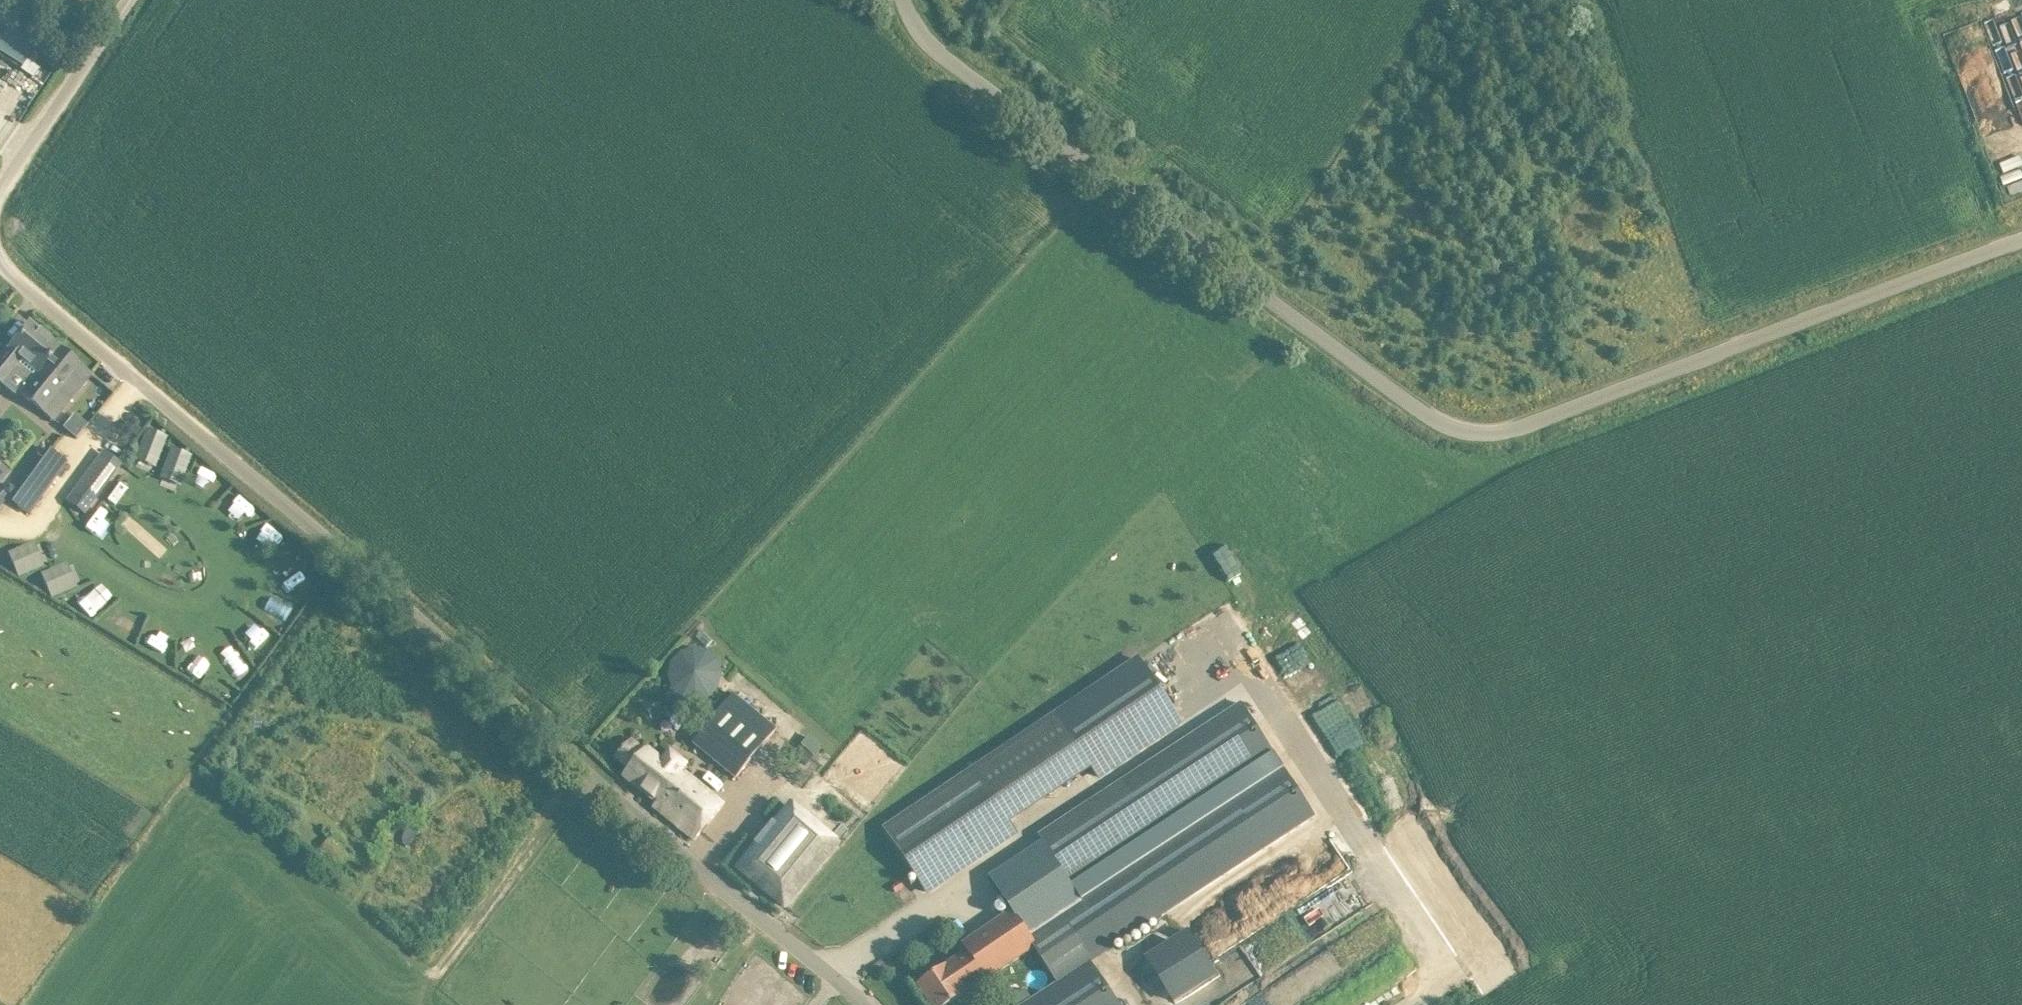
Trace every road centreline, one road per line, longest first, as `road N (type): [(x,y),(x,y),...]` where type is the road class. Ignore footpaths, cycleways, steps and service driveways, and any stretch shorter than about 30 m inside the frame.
road 1 (unclassified): [(2021,240),(1526,427),(1473,433),(1410,405),(927,45),(902,0)]
road 2 (unclassified): [(863,1004),(0,262)]
road 3 (unclassified): [(0,189),(129,0)]

